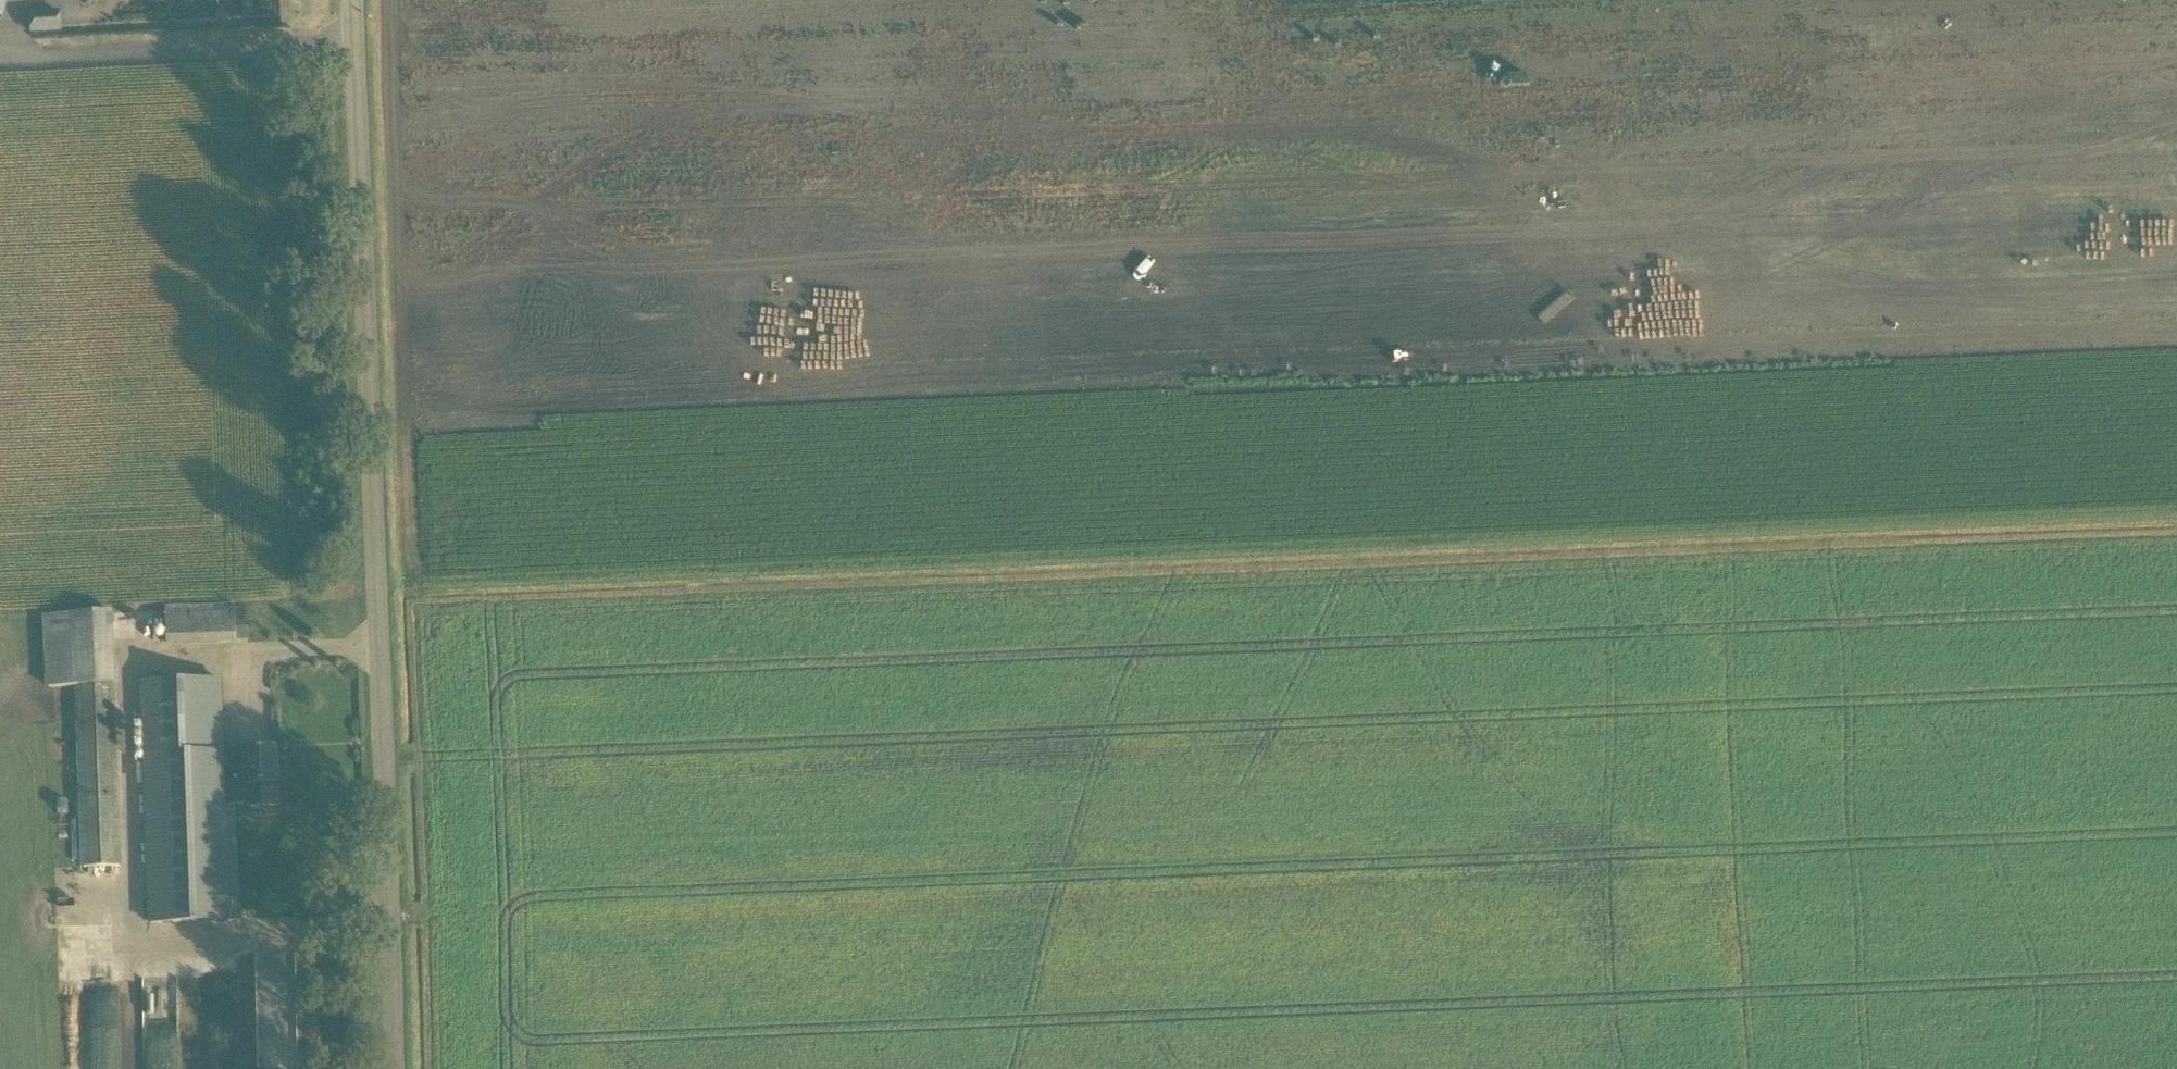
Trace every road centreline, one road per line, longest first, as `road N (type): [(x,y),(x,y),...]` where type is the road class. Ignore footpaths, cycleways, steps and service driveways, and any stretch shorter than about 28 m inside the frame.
road 1 (unclassified): [(386,1068),(349,0)]

